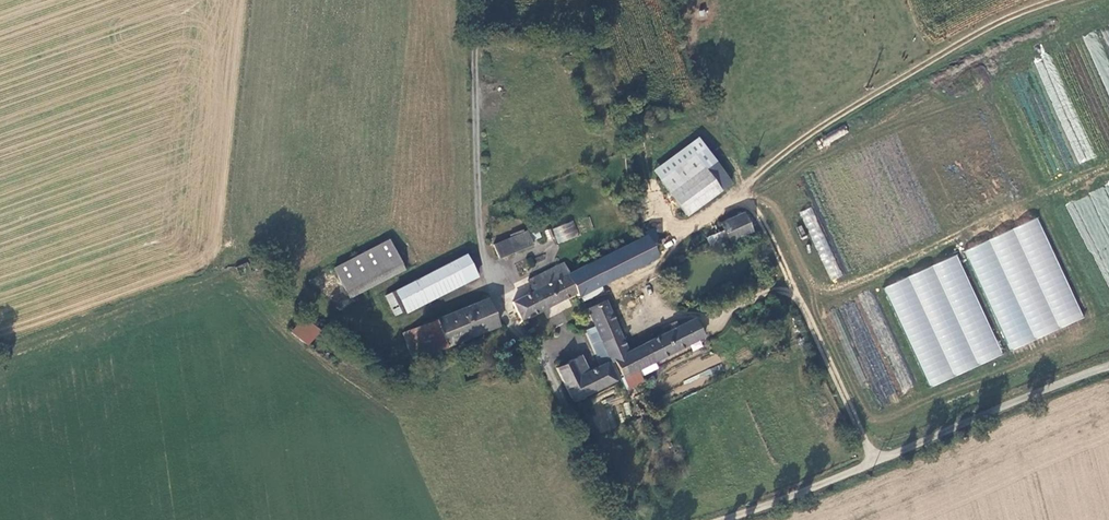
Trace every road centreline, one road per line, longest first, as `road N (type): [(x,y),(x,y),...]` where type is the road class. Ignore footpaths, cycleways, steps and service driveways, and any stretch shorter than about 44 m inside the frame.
road 1 (track): [(1066,0),(1012,17),(815,129),(745,188),(876,462)]
road 2 (unclassified): [(625,519),(524,337),(493,299),(479,225),(475,0)]
road 3 (track): [(479,0),(487,19),(585,20),(615,92),(638,122),(651,212),(682,235),(745,188)]
road 4 (unclassified): [(1108,366),(722,519)]

